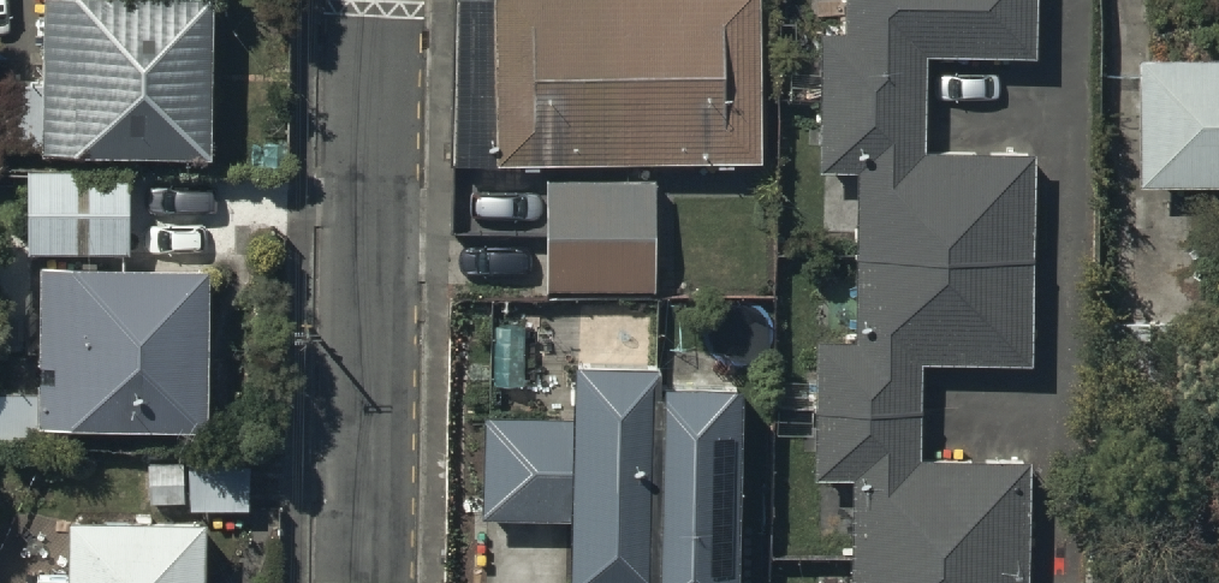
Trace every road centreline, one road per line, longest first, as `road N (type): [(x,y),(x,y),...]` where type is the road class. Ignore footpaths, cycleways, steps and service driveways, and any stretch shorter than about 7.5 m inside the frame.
road 1 (unclassified): [(376,0),(363,582)]

